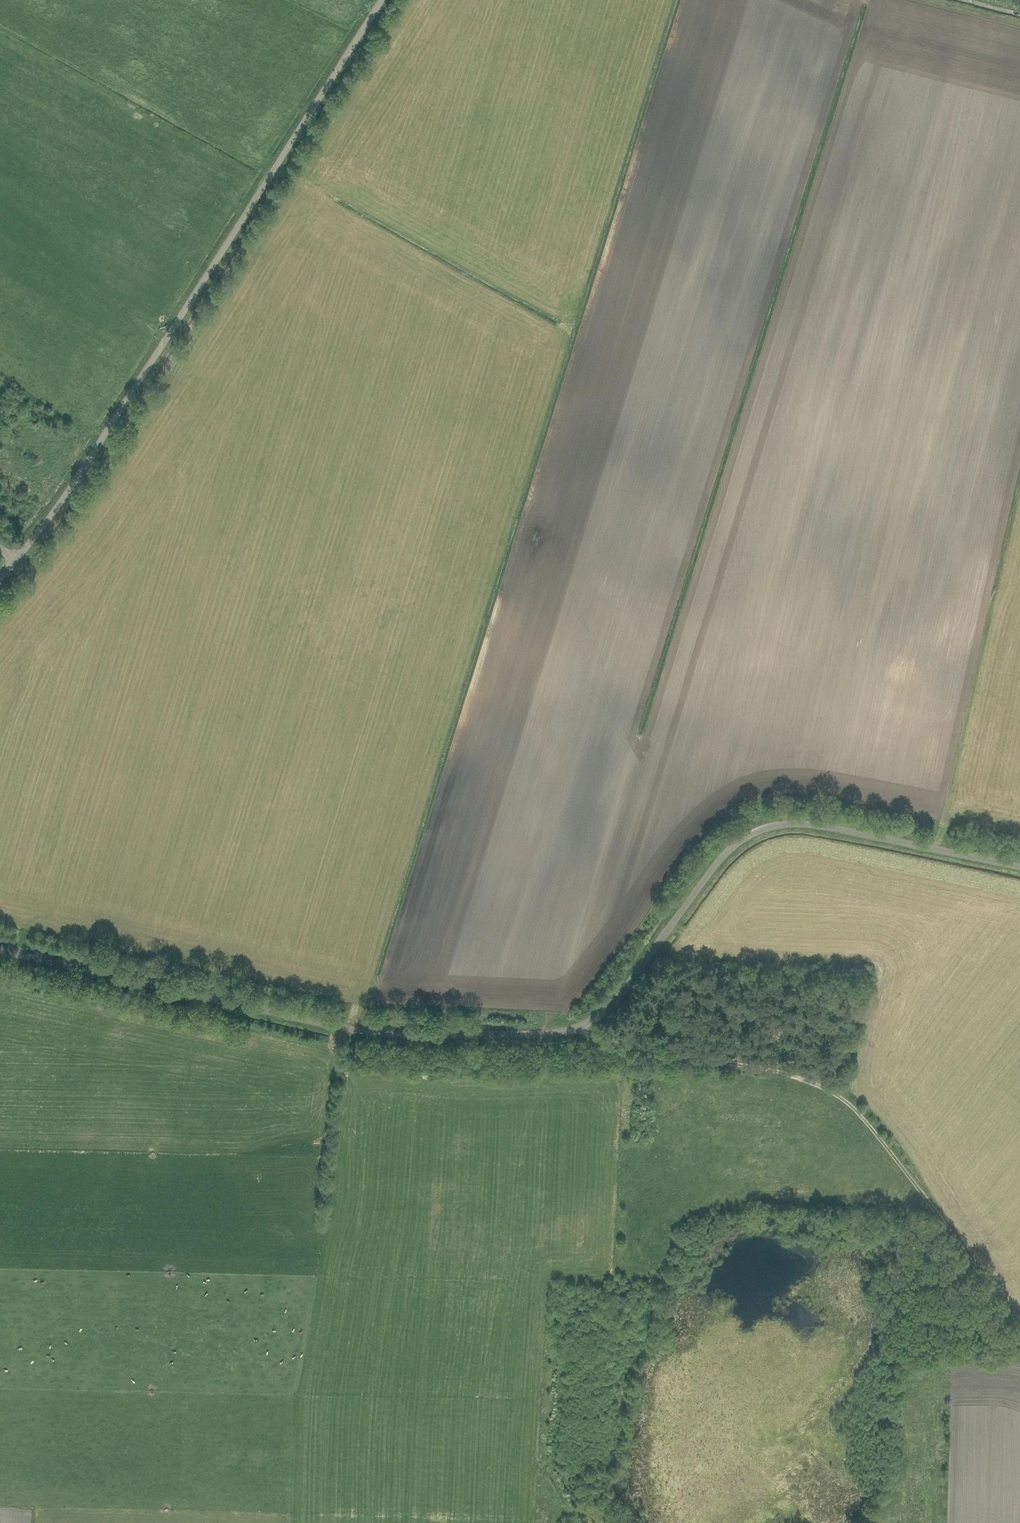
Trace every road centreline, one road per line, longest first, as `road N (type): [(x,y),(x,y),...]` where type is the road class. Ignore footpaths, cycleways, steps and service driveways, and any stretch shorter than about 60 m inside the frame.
road 1 (unclassified): [(1019,867),(816,825),(769,827),(732,847),(601,1016),(537,1035),(334,1026),(0,950)]
road 2 (unclassified): [(0,578),(102,440),(382,0)]
road 3 (track): [(582,1025),(599,1038),(780,1073),(845,1101),(1019,1328)]

